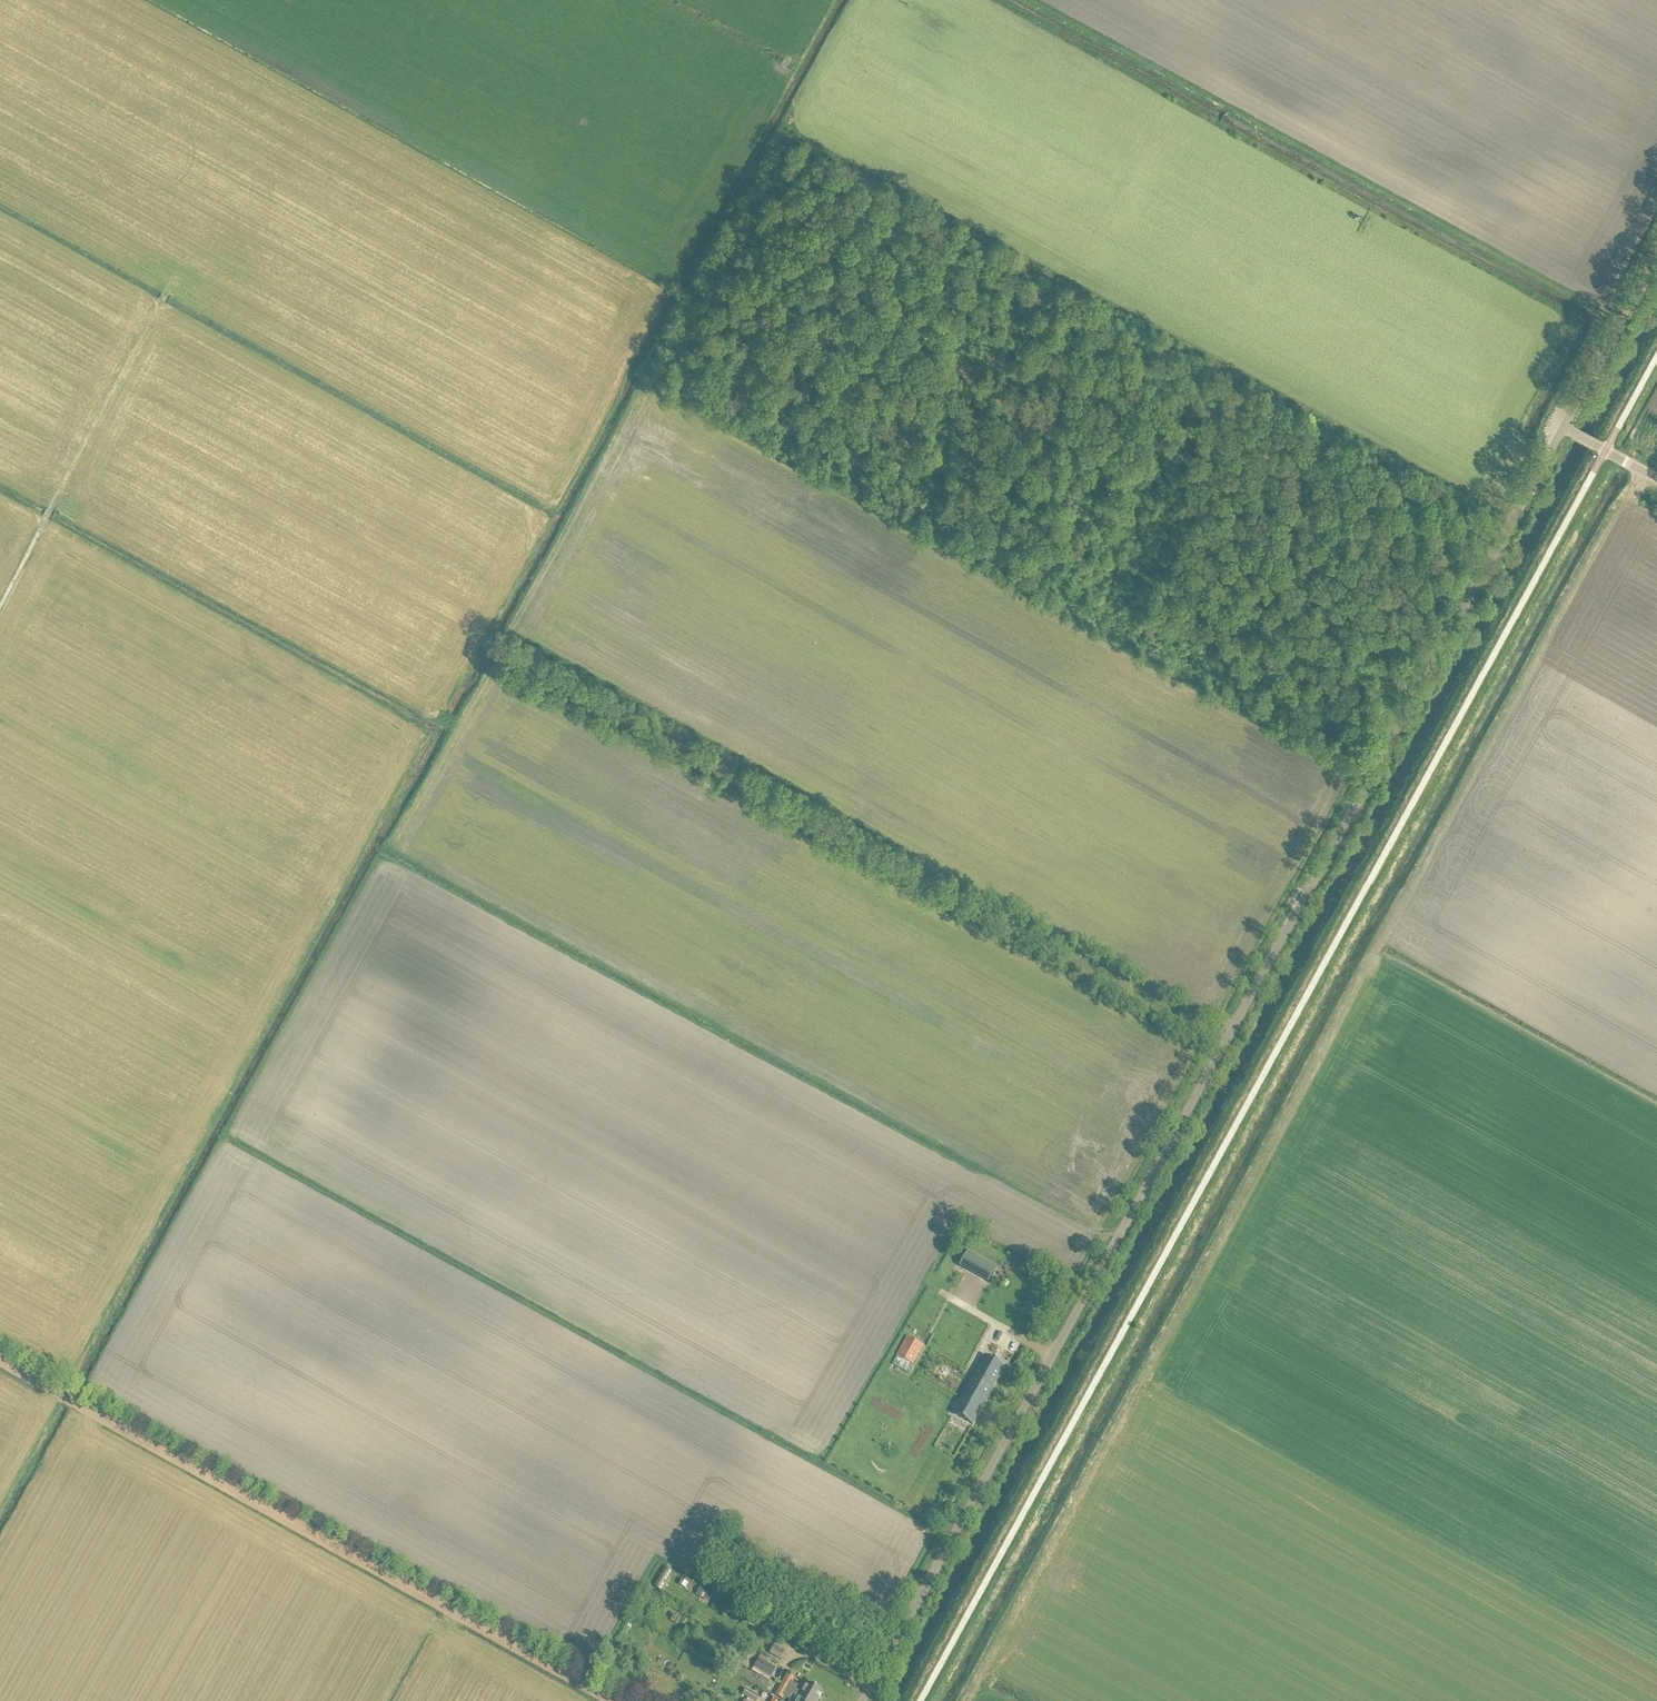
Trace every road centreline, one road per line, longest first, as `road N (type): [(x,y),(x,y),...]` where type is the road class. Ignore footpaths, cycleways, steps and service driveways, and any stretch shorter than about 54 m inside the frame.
road 1 (unclassified): [(862,1700),(1564,426)]
road 2 (track): [(497,644),(1222,1045)]
road 3 (track): [(614,1700),(0,1359)]
road 4 (track): [(1030,0),(1596,309),(1624,315)]
road 5 (track): [(166,291),(0,603)]
road 6 (unclassified): [(1564,426),(1656,255)]

